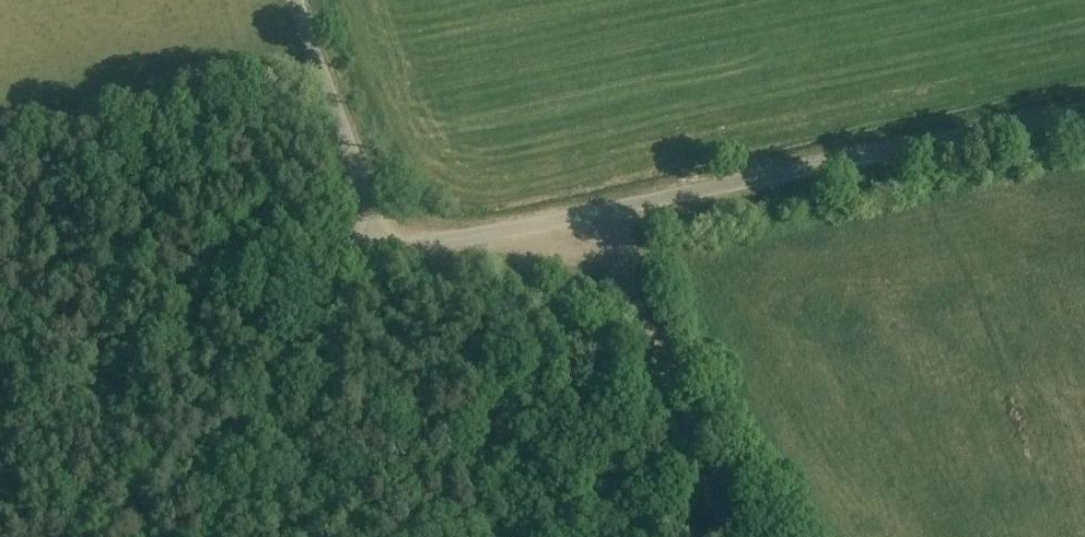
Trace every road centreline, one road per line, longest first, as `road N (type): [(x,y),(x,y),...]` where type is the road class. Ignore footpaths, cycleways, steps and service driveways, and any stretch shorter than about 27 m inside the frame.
road 1 (unclassified): [(1084,109),(424,243),(378,221),(297,0)]
road 2 (track): [(0,273),(64,289),(127,290),(362,252),(403,237)]
road 3 (track): [(593,212),(739,536)]

